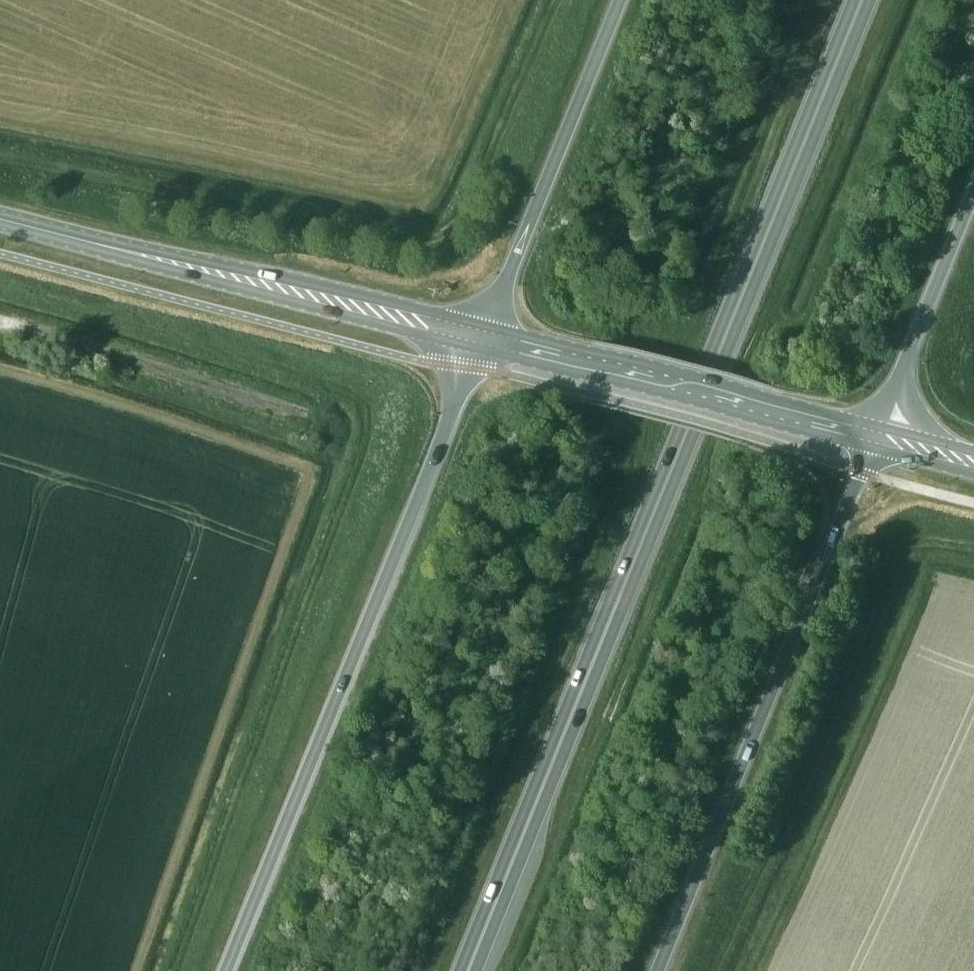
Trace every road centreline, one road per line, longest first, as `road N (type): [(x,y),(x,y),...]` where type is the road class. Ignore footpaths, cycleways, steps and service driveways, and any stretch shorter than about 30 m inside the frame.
road 1 (trunk): [(467,970),(862,0)]
road 2 (trunk): [(480,335),(226,970)]
road 3 (trunk): [(657,970),(877,437)]
road 4 (secondary): [(18,222),(480,335)]
road 5 (secondary): [(480,335),(877,437)]
road 6 (trunk): [(620,0),(480,335)]
road 7 (trunk): [(877,437),(973,194)]

